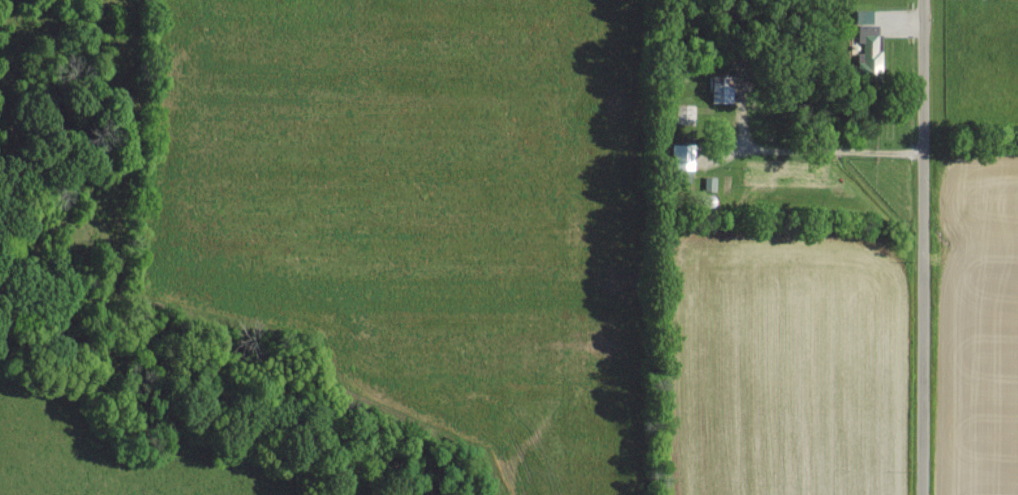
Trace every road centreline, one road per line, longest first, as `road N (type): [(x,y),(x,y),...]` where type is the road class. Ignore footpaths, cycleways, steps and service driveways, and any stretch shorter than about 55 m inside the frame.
road 1 (residential): [(928,494),(925,0)]

